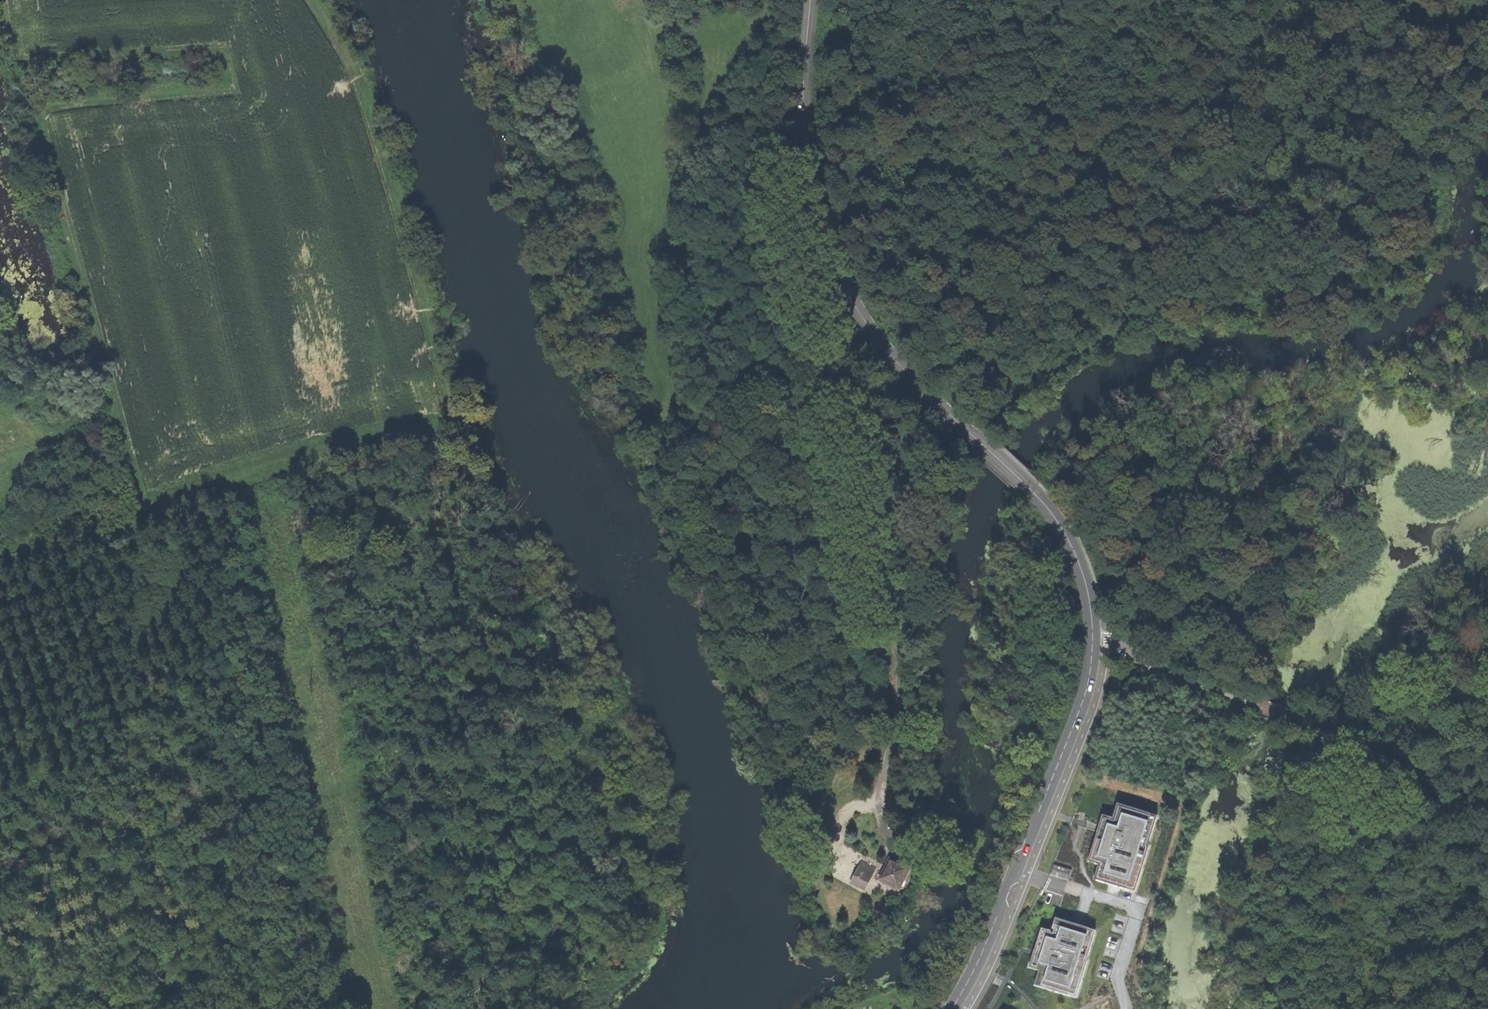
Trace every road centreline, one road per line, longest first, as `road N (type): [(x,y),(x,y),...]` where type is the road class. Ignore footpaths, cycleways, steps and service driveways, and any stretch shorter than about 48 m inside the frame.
road 1 (secondary): [(811,0),(800,142),(814,215),(841,285),(888,352),(1060,523),(1094,616),(1089,680),(1076,727),(991,938),(953,1008)]
road 2 (track): [(987,425),(1034,377),(1073,352),(1153,321),(1206,311),(1325,313),(1378,296),(1439,169),(1487,103)]
road 3 (track): [(1153,1008),(1145,956),(1191,789),(1188,682)]
road 4 (track): [(1487,731),(1352,733),(1255,708)]

